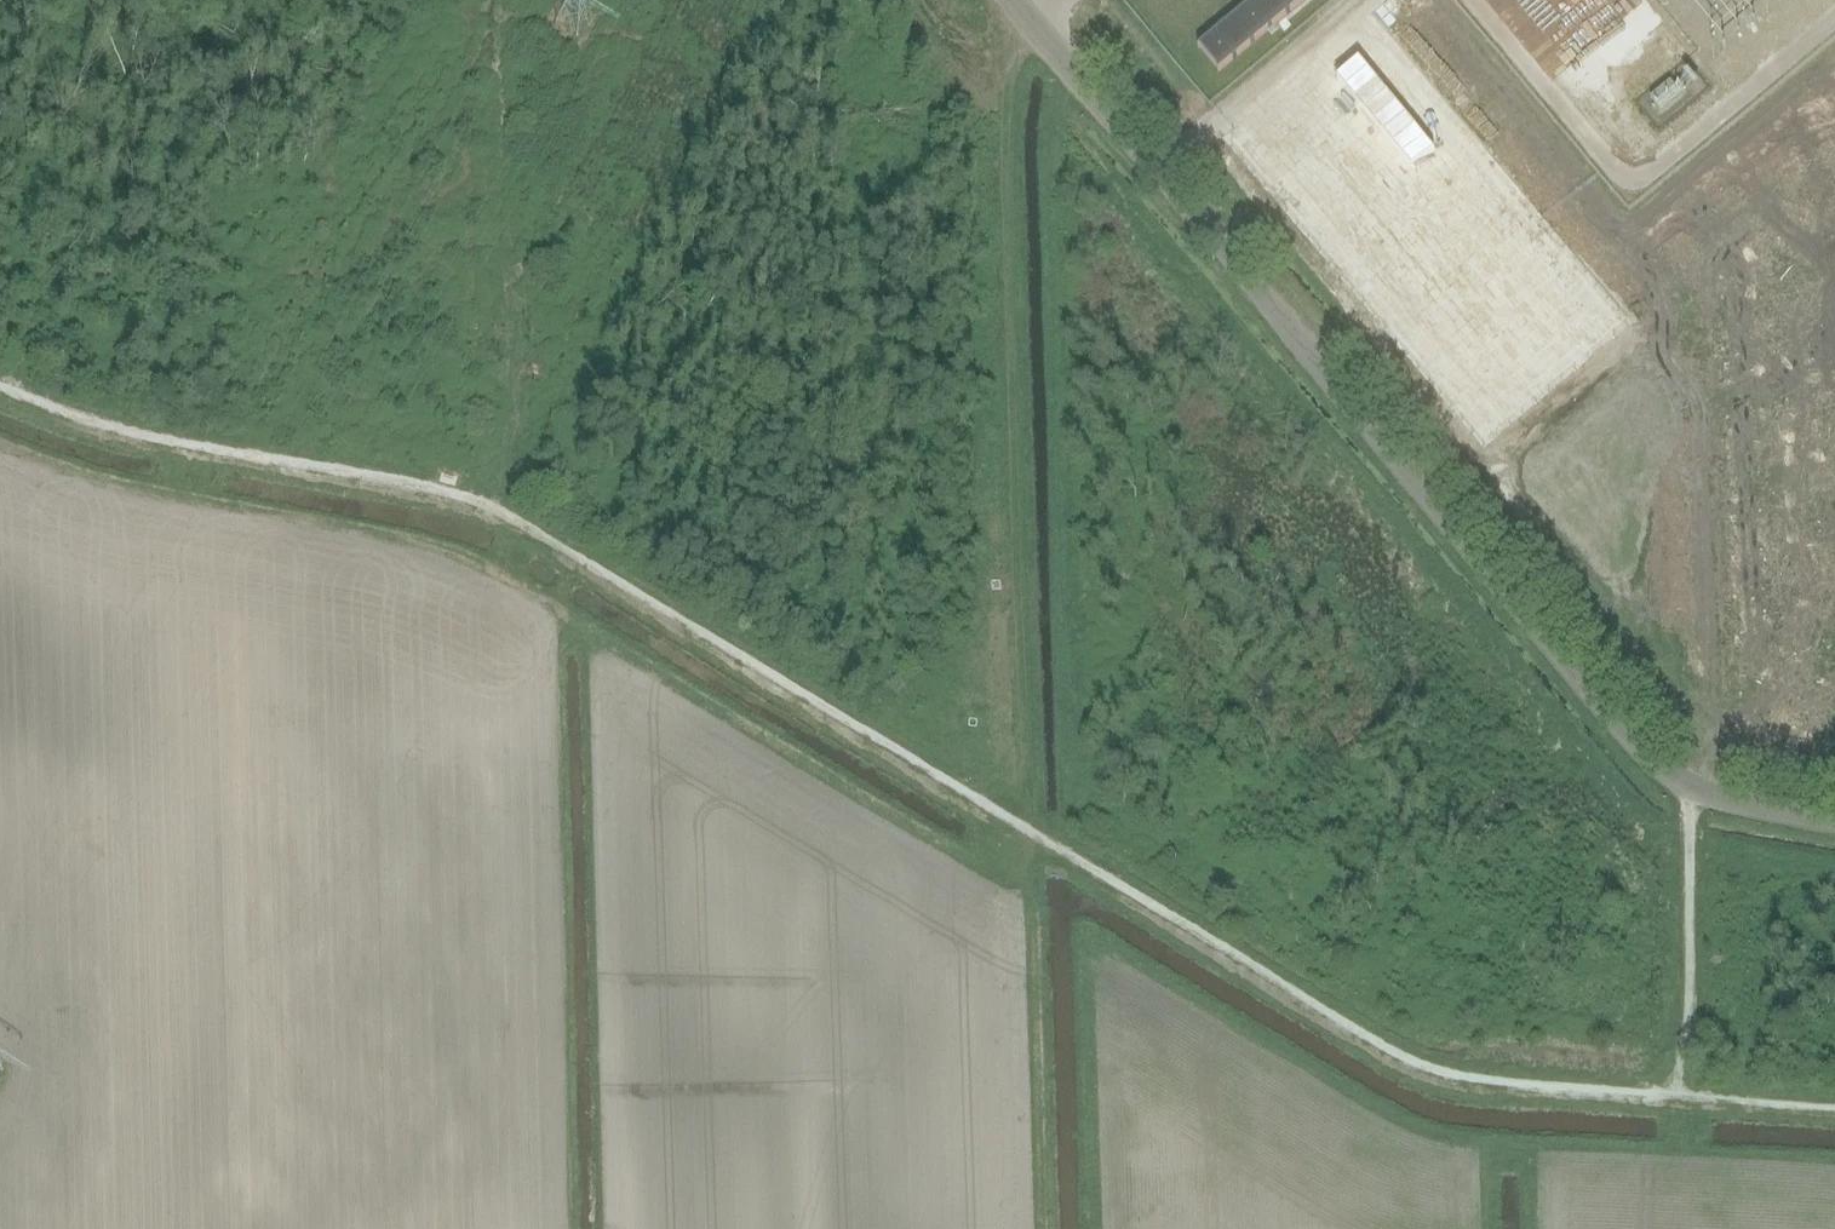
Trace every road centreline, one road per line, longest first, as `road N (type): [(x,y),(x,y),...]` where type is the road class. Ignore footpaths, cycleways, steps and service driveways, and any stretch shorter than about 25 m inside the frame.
road 1 (residential): [(1834,815),(1702,793),(1674,775),(1018,0)]

